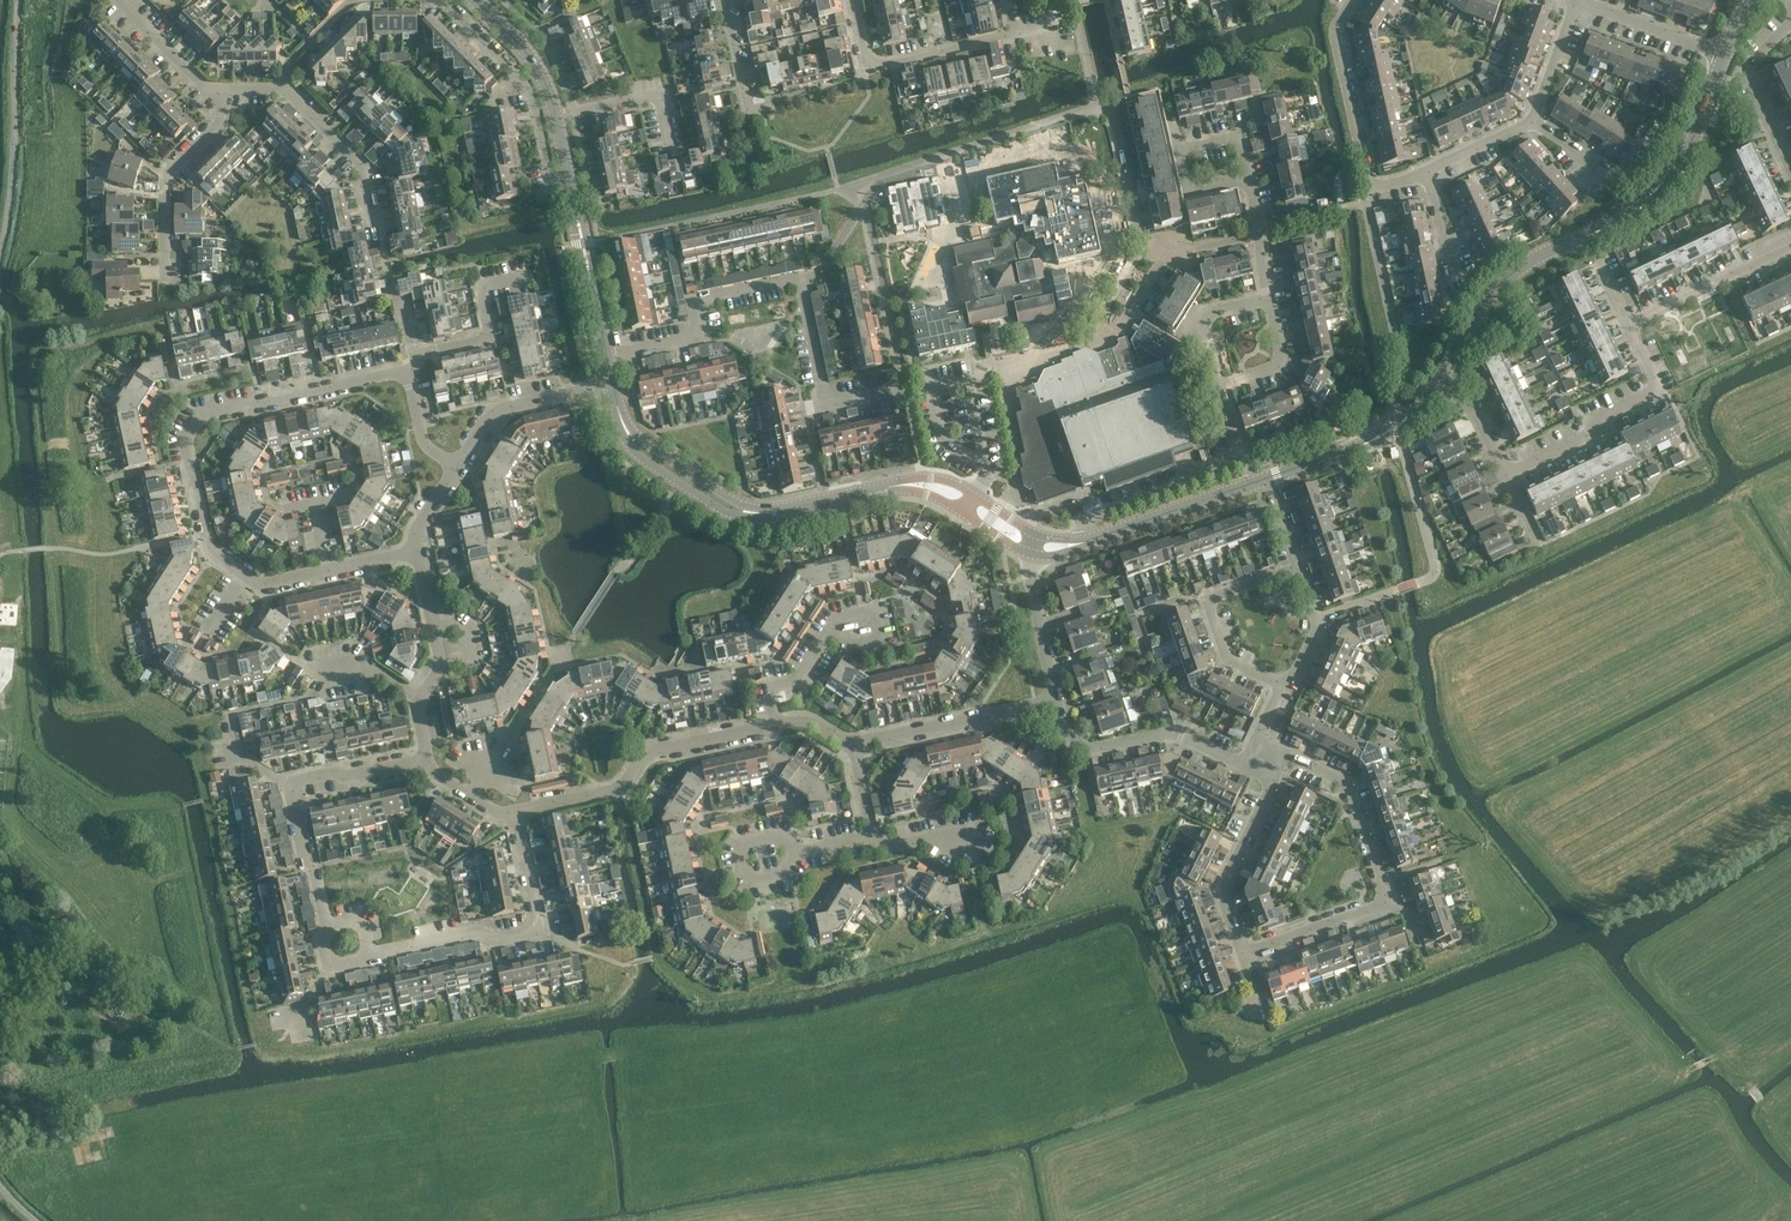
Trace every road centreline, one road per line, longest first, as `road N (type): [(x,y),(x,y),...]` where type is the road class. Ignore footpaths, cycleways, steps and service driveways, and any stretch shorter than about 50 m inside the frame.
road 1 (tertiary): [(1437,382),(1488,293),(1521,267),(1609,227),(1674,174),(1723,57)]
road 2 (residential): [(607,355),(697,335),(699,300),(801,281),(824,405),(905,389)]
road 3 (residential): [(244,575),(212,554),(186,438),(199,414),(407,371)]
road 4 (residential): [(412,354),(360,165),(283,88)]
road 5 (residential): [(369,954),(482,932),(503,940),(541,928),(517,813)]
road 6 (residential): [(776,726),(652,753),(611,794),(517,813)]
road 7 (residential): [(326,926),(314,867),(305,862),(294,788),(426,762)]
road 8 (residential): [(1059,38),(1034,30),(869,66),(855,0)]
road 9 (unclassified): [(0,260),(13,203),(17,0)]
road 10 (residential): [(1636,322),(1654,390),(1593,419),(1584,436),(1501,475)]
road 11 (tertiary): [(607,355),(556,115)]
road 12 (residential): [(1263,762),(1243,765),(1176,733),(1091,749),(1061,727),(1056,705)]
road 13 (residential): [(551,182),(524,81),(435,0)]
road 14 (residential): [(164,282),(164,178),(217,129),(221,89)]
road 15 (residential): [(1282,685),(1226,656),(1209,605),(1219,593),(1298,568)]
road 16 (tertiary): [(1253,484),(1395,427),(1437,382)]
road 17 (residential): [(1263,762),(1290,757),(1344,782),(1381,902)]
road 18 (residential): [(1242,953),(1222,892),(1271,795),(1263,762)]
road 19 (residential): [(1056,705),(854,746)]
road 20 (unclassified): [(1088,540),(1081,517),(1243,451)]
road 21 (residential): [(1373,184),(1335,36),(1353,0)]
road 22 (residential): [(458,468),(497,409),(612,385)]
road 23 (tertiary): [(1088,540),(1253,484)]
road 24 (residential): [(412,354),(484,339),(483,287),(528,275)]
road 25 (residential): [(1790,246),(1636,322)]
road 26 (residential): [(1790,169),(1749,75),(1790,21)]
road 27 (tertiary): [(623,427),(640,455),(680,484),(726,512),(756,513)]
road 28 (unclassified): [(975,497),(985,453),(969,380),(931,389)]
road 29 (tertiary): [(756,513),(623,427)]
road 30 (residential): [(1723,57),(1578,3)]
road 31 (tertiary): [(756,513),(908,485)]
road 32 (residential): [(1056,705),(1030,554)]
road 33 (residential): [(1381,902),(1242,953)]
road 34 (tertiary): [(556,115),(524,50),(474,0)]
road 35 (residential): [(426,762),(417,710),(439,663),(434,627)]
road 36 (residential): [(671,143),(661,94),(573,112)]
road 37 (residential): [(221,89),(196,81),(117,0)]
road 38 (residential): [(573,112),(539,30),(508,0)]
road 39 (residential): [(1220,385),(1207,318),(1267,299)]
road 40 (residential): [(1220,385),(1279,362),(1267,299)]
road 41 (residential): [(1531,121),(1578,3)]
road 42 (residential): [(776,726),(773,691),(795,682),(828,635),(838,632)]
road 43 (residential): [(1267,299),(1248,179)]
road 44 (residential): [(771,839),(742,851),(745,874),(781,873),(798,853)]

